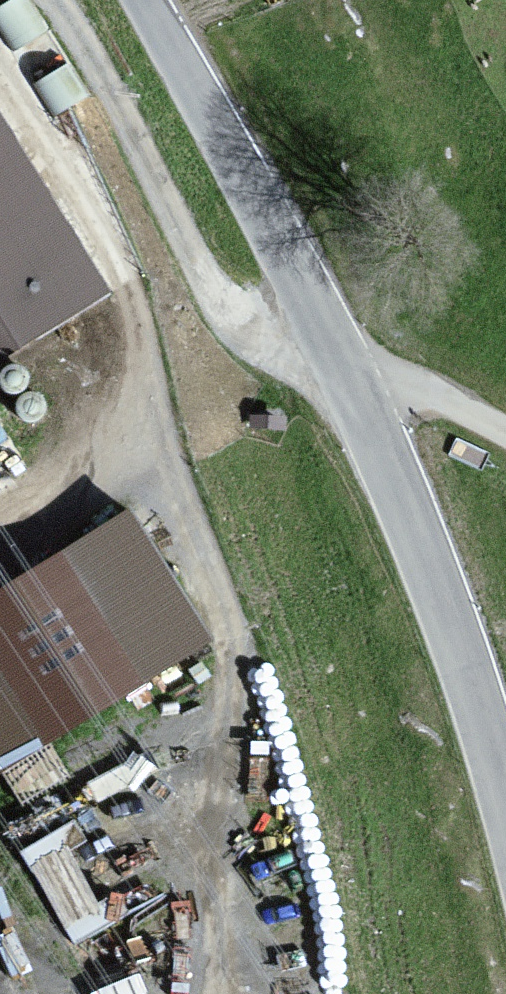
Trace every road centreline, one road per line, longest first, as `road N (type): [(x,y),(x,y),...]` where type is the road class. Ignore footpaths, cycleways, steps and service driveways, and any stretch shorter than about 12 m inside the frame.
road 1 (track): [(0,79),(99,223),(126,280),(142,389),(176,518),(248,668),(257,704),(251,735),(203,901)]
road 2 (tertiary): [(505,800),(448,612),(356,383),(143,0)]
road 3 (track): [(327,329),(279,338),(228,307),(61,0)]

